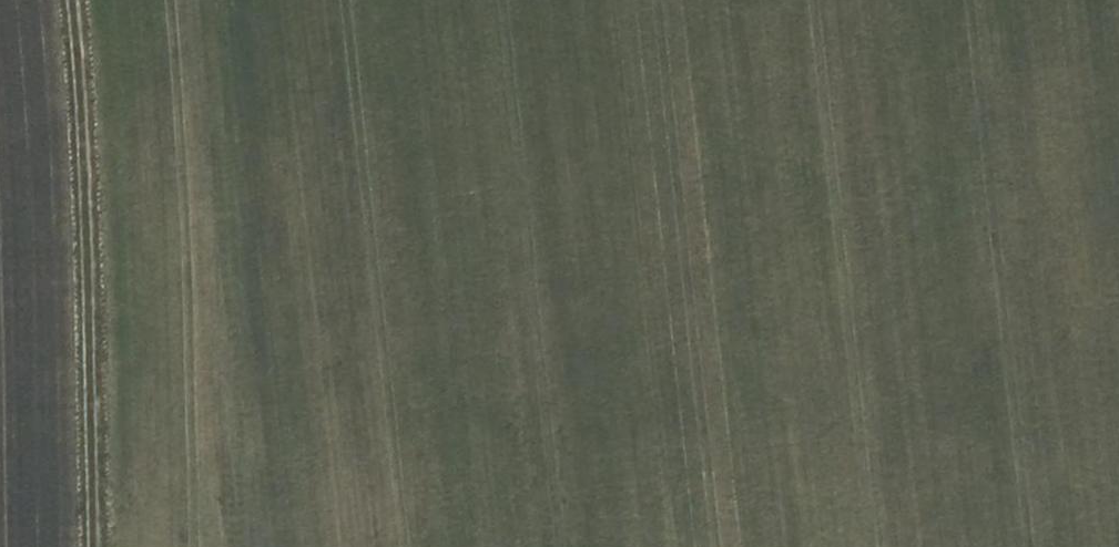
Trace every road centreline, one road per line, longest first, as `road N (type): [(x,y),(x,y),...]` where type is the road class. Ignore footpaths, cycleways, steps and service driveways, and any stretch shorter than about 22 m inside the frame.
road 1 (track): [(68,0),(95,546)]

